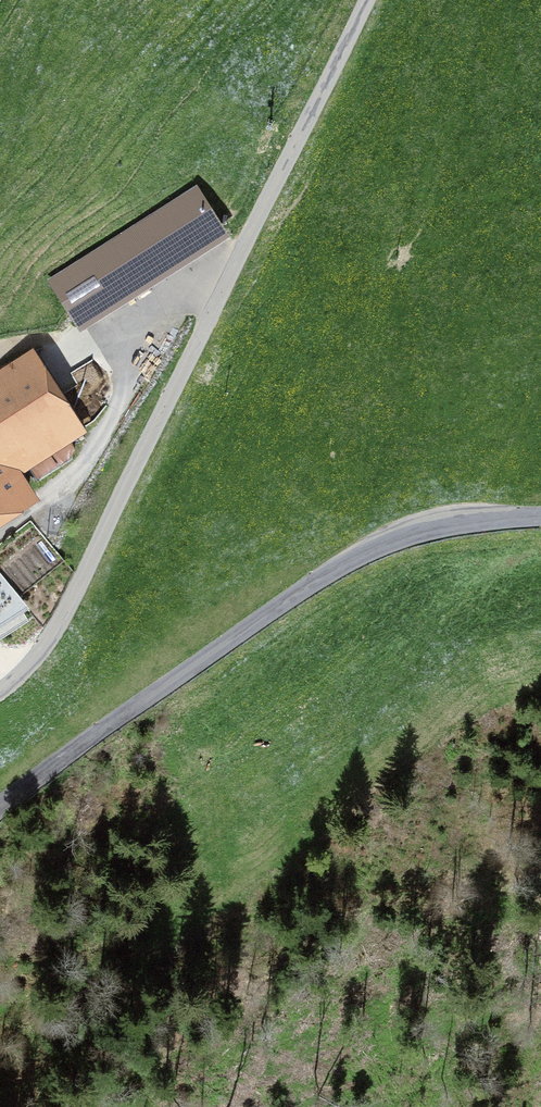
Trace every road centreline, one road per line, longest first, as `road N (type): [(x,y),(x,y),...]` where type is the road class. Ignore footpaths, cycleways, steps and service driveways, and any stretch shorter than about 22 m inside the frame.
road 1 (track): [(0,691),(54,633),(367,0)]
road 2 (track): [(540,517),(410,534),(351,560),(0,807)]
road 3 (track): [(0,537),(45,501),(95,439),(176,302)]
road 4 (track): [(0,353),(105,332),(176,302),(212,307)]

